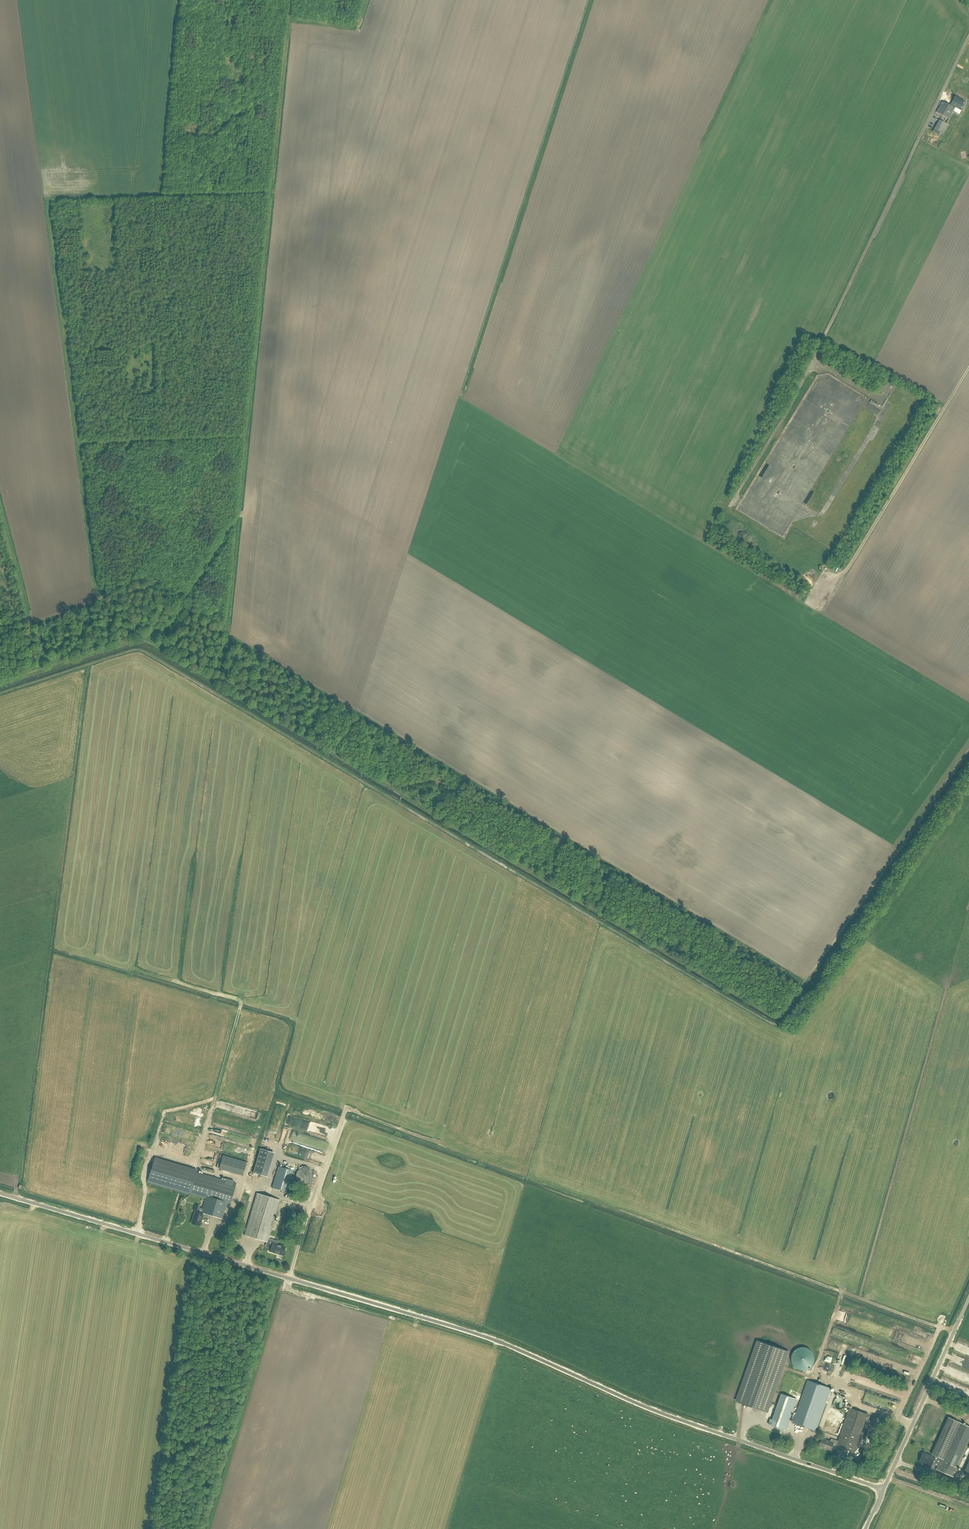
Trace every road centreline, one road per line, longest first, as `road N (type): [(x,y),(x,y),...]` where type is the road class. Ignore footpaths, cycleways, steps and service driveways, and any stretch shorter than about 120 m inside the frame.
road 1 (unclassified): [(883,1489),(643,1407),(491,1339),(0,1195)]
road 2 (track): [(586,0),(445,433)]
road 3 (unclassified): [(883,1489),(968,1297)]

